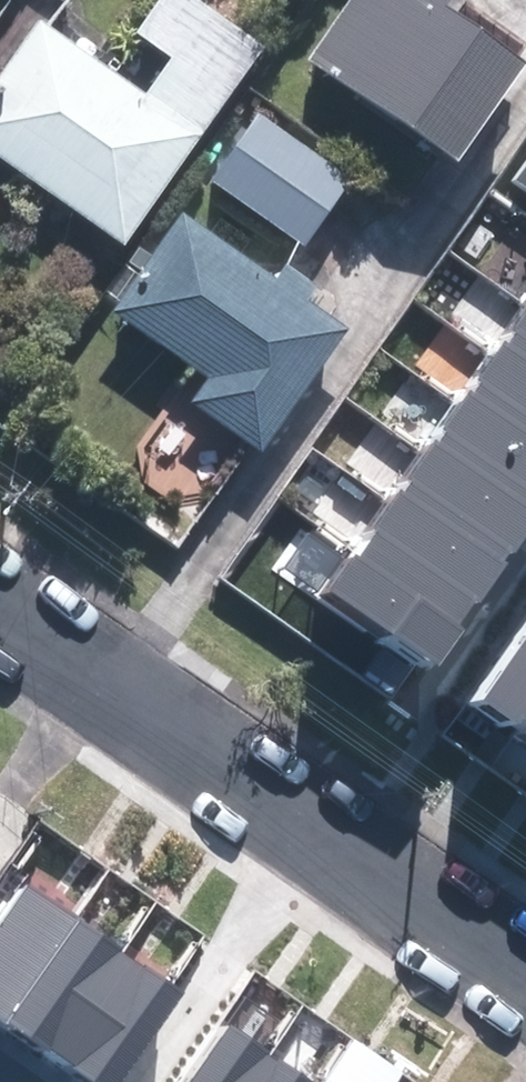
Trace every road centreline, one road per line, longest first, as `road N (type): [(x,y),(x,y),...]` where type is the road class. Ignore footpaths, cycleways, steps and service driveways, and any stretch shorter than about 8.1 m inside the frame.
road 1 (residential): [(0,609),(525,977)]

